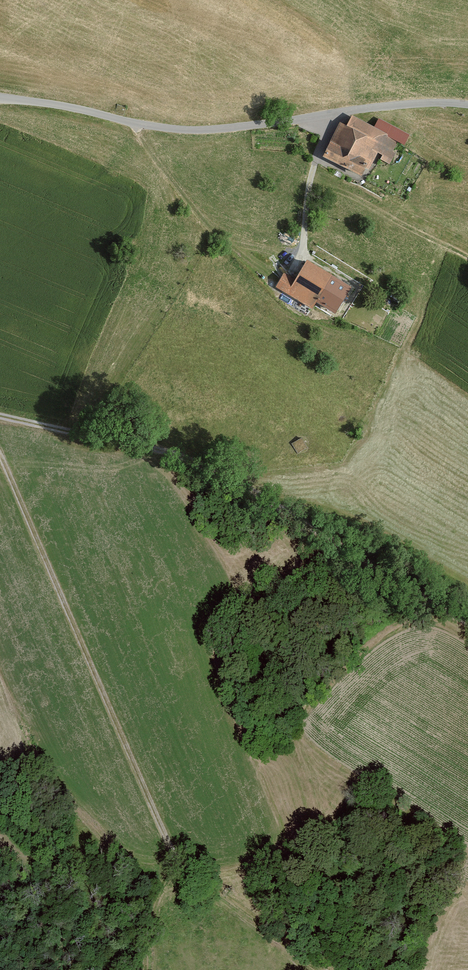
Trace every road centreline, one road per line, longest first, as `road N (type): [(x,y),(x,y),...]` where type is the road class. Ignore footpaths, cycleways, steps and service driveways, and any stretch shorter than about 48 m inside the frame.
road 1 (track): [(0,416),(187,458),(467,621)]
road 2 (unclassified): [(467,106),(200,130),(0,98)]
road 3 (track): [(177,864),(0,453)]
road 4 (track): [(343,969),(235,896),(192,883),(177,864)]

